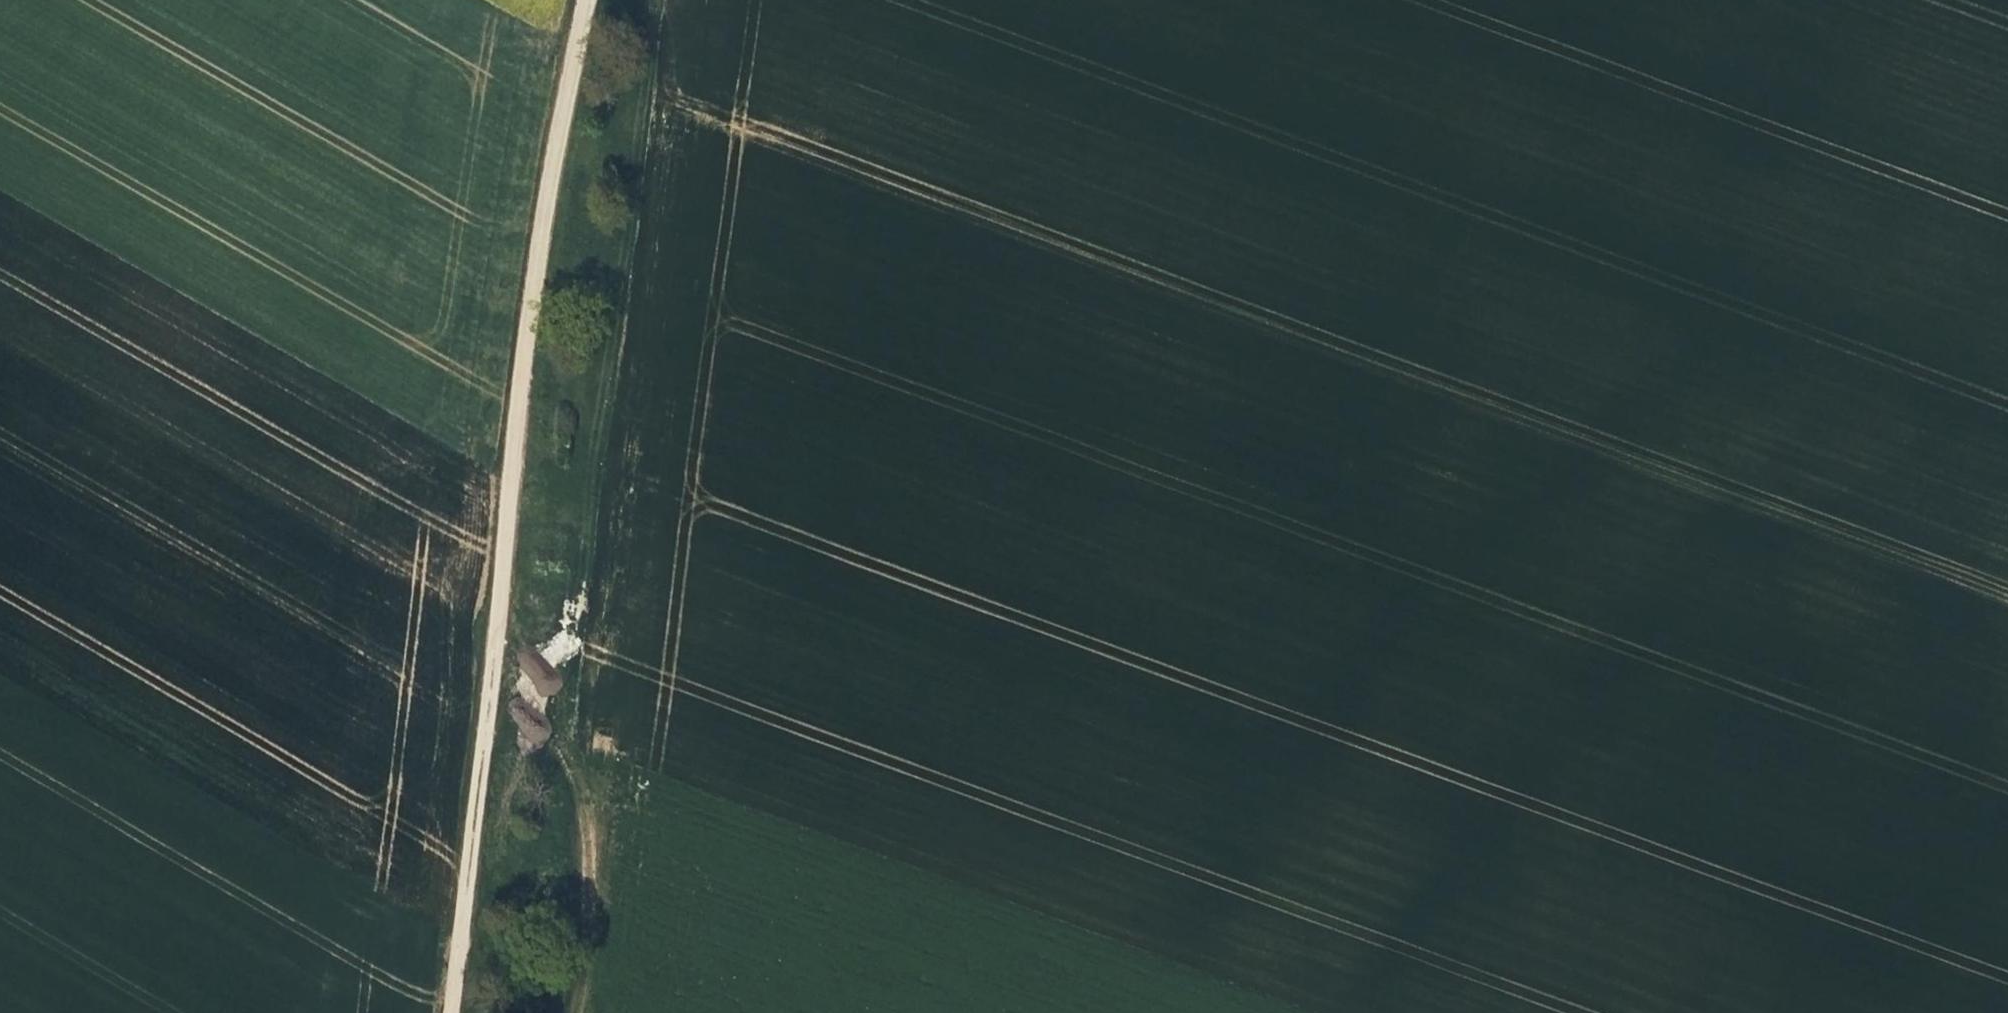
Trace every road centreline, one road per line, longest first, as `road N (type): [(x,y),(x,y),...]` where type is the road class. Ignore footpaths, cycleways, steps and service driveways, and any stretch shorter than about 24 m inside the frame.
road 1 (track): [(591,0),(458,1012)]
road 2 (track): [(571,1012),(592,907),(585,817),(507,620)]

